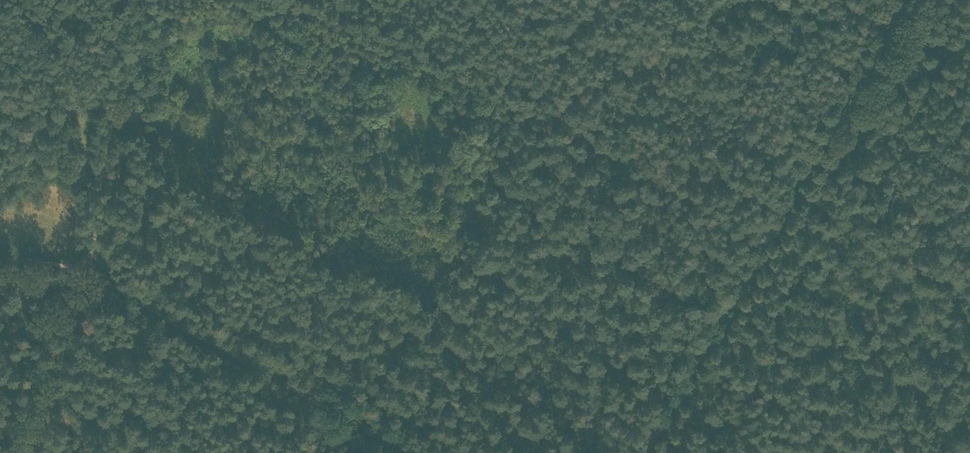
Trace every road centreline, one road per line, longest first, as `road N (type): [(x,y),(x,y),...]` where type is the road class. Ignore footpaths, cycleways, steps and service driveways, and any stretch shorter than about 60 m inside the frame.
road 1 (track): [(643,452),(850,97)]
road 2 (track): [(106,279),(353,425)]
road 3 (track): [(106,279),(134,0)]
road 4 (track): [(9,452),(106,279)]

